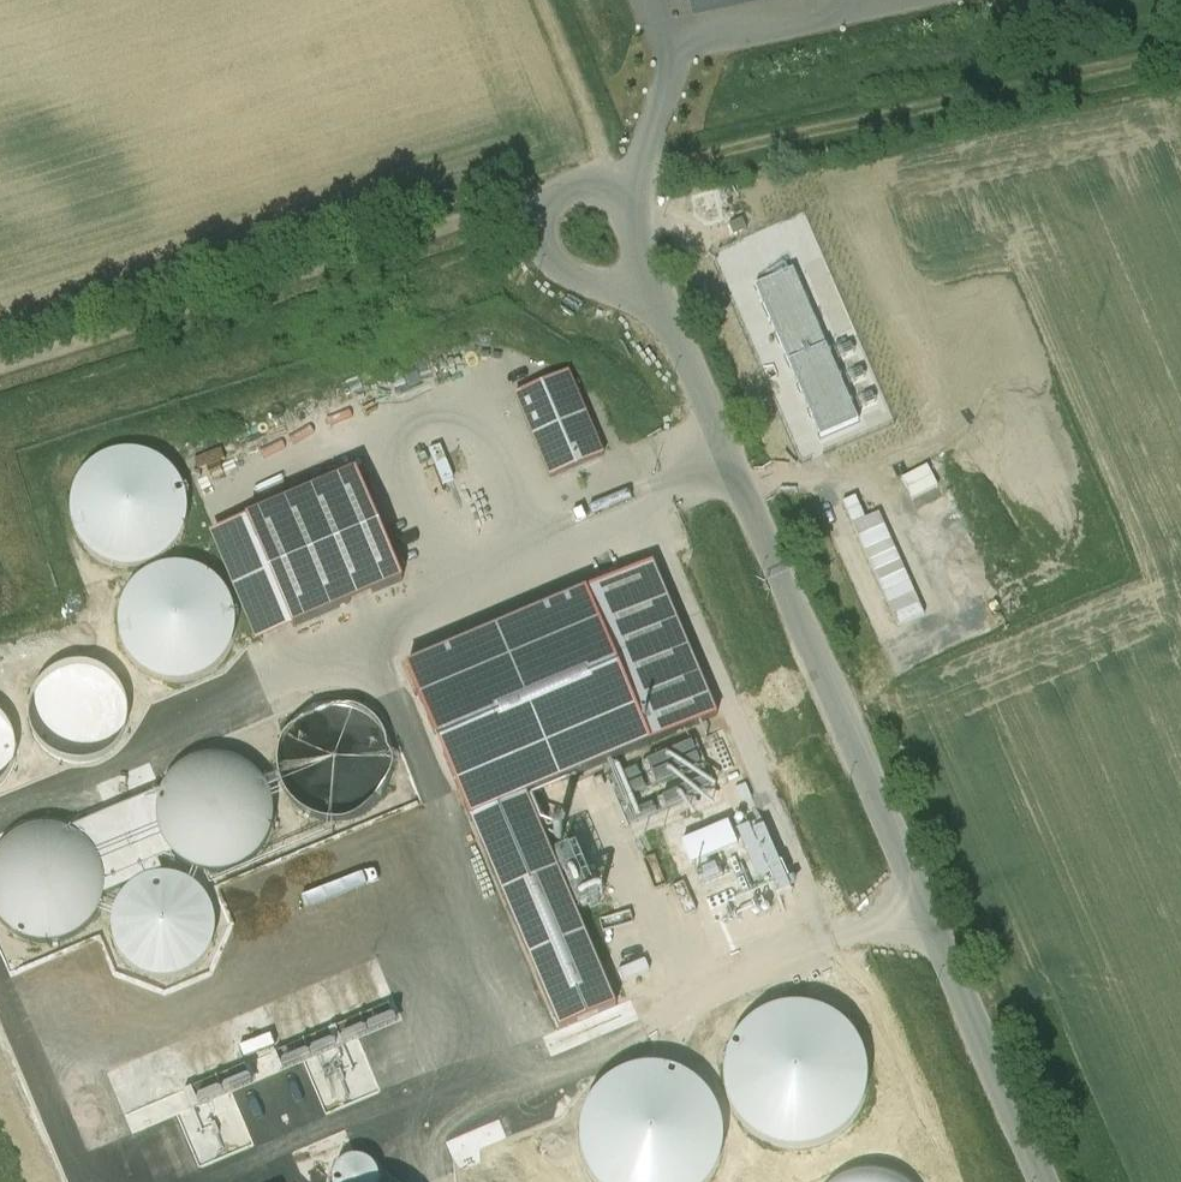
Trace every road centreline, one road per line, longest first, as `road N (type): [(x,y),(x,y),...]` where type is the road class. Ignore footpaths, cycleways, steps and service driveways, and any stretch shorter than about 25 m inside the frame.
road 1 (unclassified): [(1047,1181),(674,320)]
road 2 (track): [(0,371),(568,193)]
road 3 (track): [(1180,50),(619,175)]
road 4 (unclassified): [(674,320),(569,275),(543,241),(544,217),(568,193),(594,192),(634,213)]
road 5 (track): [(634,213),(545,0)]

